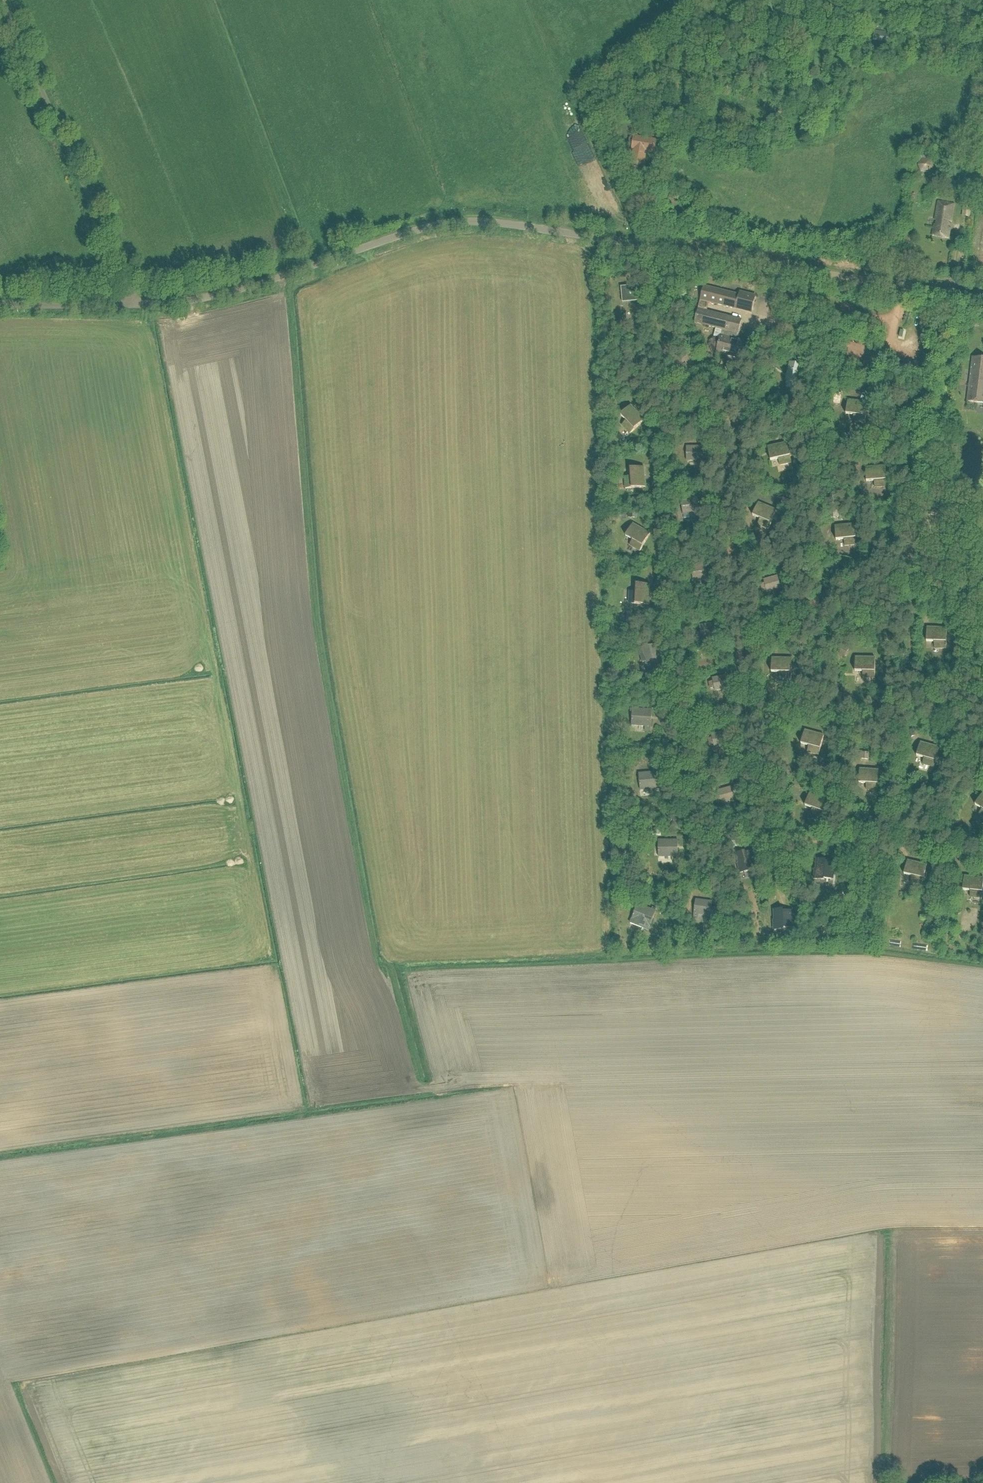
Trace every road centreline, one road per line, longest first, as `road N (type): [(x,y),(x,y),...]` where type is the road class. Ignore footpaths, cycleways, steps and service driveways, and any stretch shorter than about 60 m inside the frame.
road 1 (unclassified): [(982,299),(460,224),(210,297),(133,305)]
road 2 (track): [(755,263),(768,341),(739,492),(736,647),(684,667),(668,706),(685,773),(689,877)]
road 3 (track): [(919,551),(879,553),(778,630),(736,647),(749,761),(765,816),(786,834),(863,836),(938,856),(982,852)]
road 4 (unclassified): [(133,305),(0,3)]
road 5 (track): [(904,287),(887,364),(916,441),(919,551)]
road 6 (track): [(919,551),(902,673),(913,692),(954,720),(982,781)]
road 7 (track): [(763,324),(786,318),(836,325),(868,349),(889,352),(909,352),(923,326)]
road 8 (unclassified): [(0,306),(133,305)]

